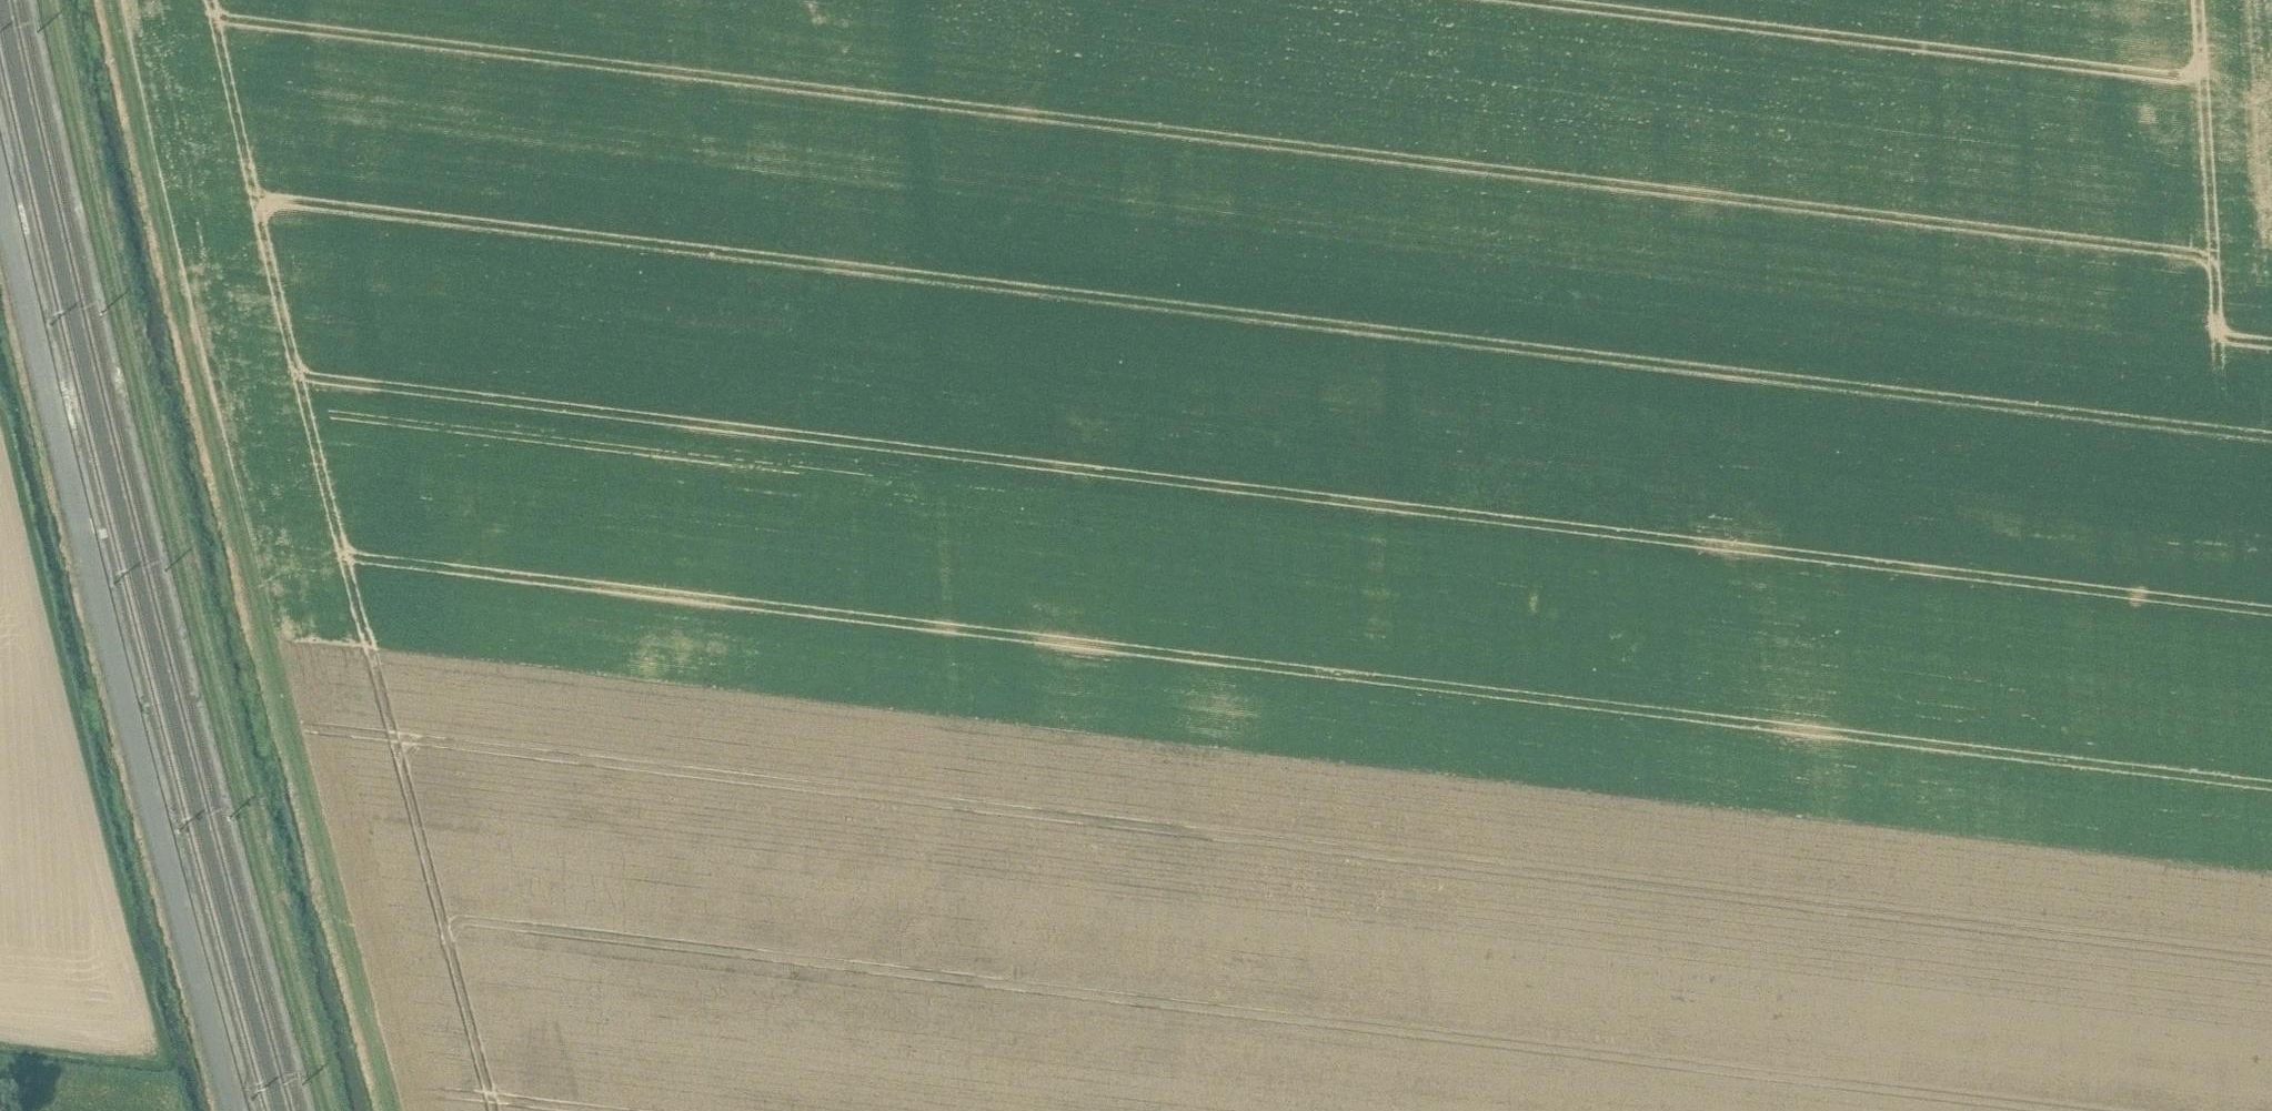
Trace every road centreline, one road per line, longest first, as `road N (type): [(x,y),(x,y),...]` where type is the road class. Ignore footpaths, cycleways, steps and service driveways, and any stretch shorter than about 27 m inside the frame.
road 1 (track): [(391,1110),(227,500),(108,0)]
road 2 (track): [(45,0),(114,310),(325,1110)]

